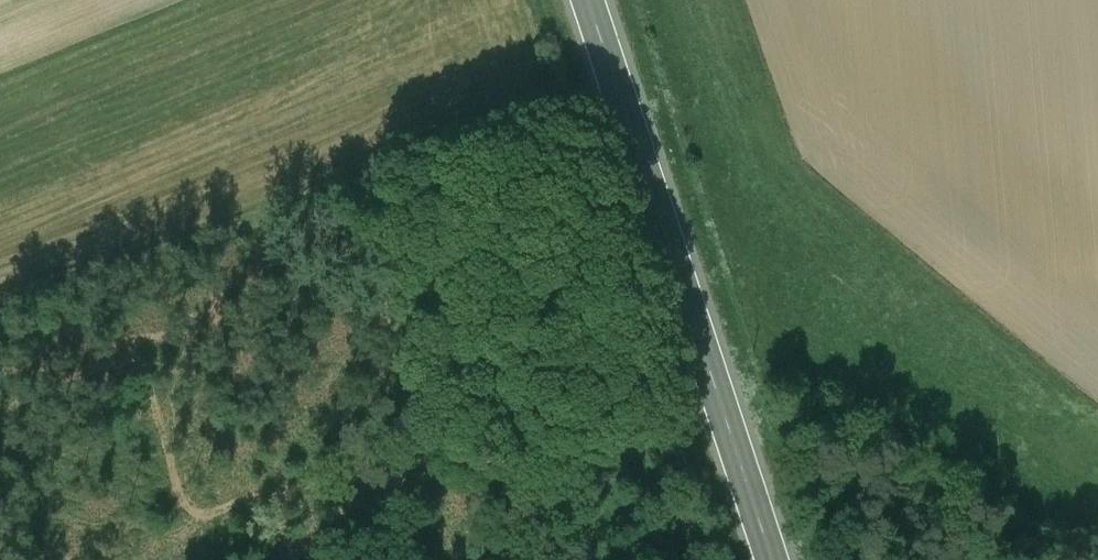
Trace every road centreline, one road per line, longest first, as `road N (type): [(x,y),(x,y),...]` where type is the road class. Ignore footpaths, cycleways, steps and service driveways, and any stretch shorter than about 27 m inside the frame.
road 1 (primary): [(774,559),(588,0)]

